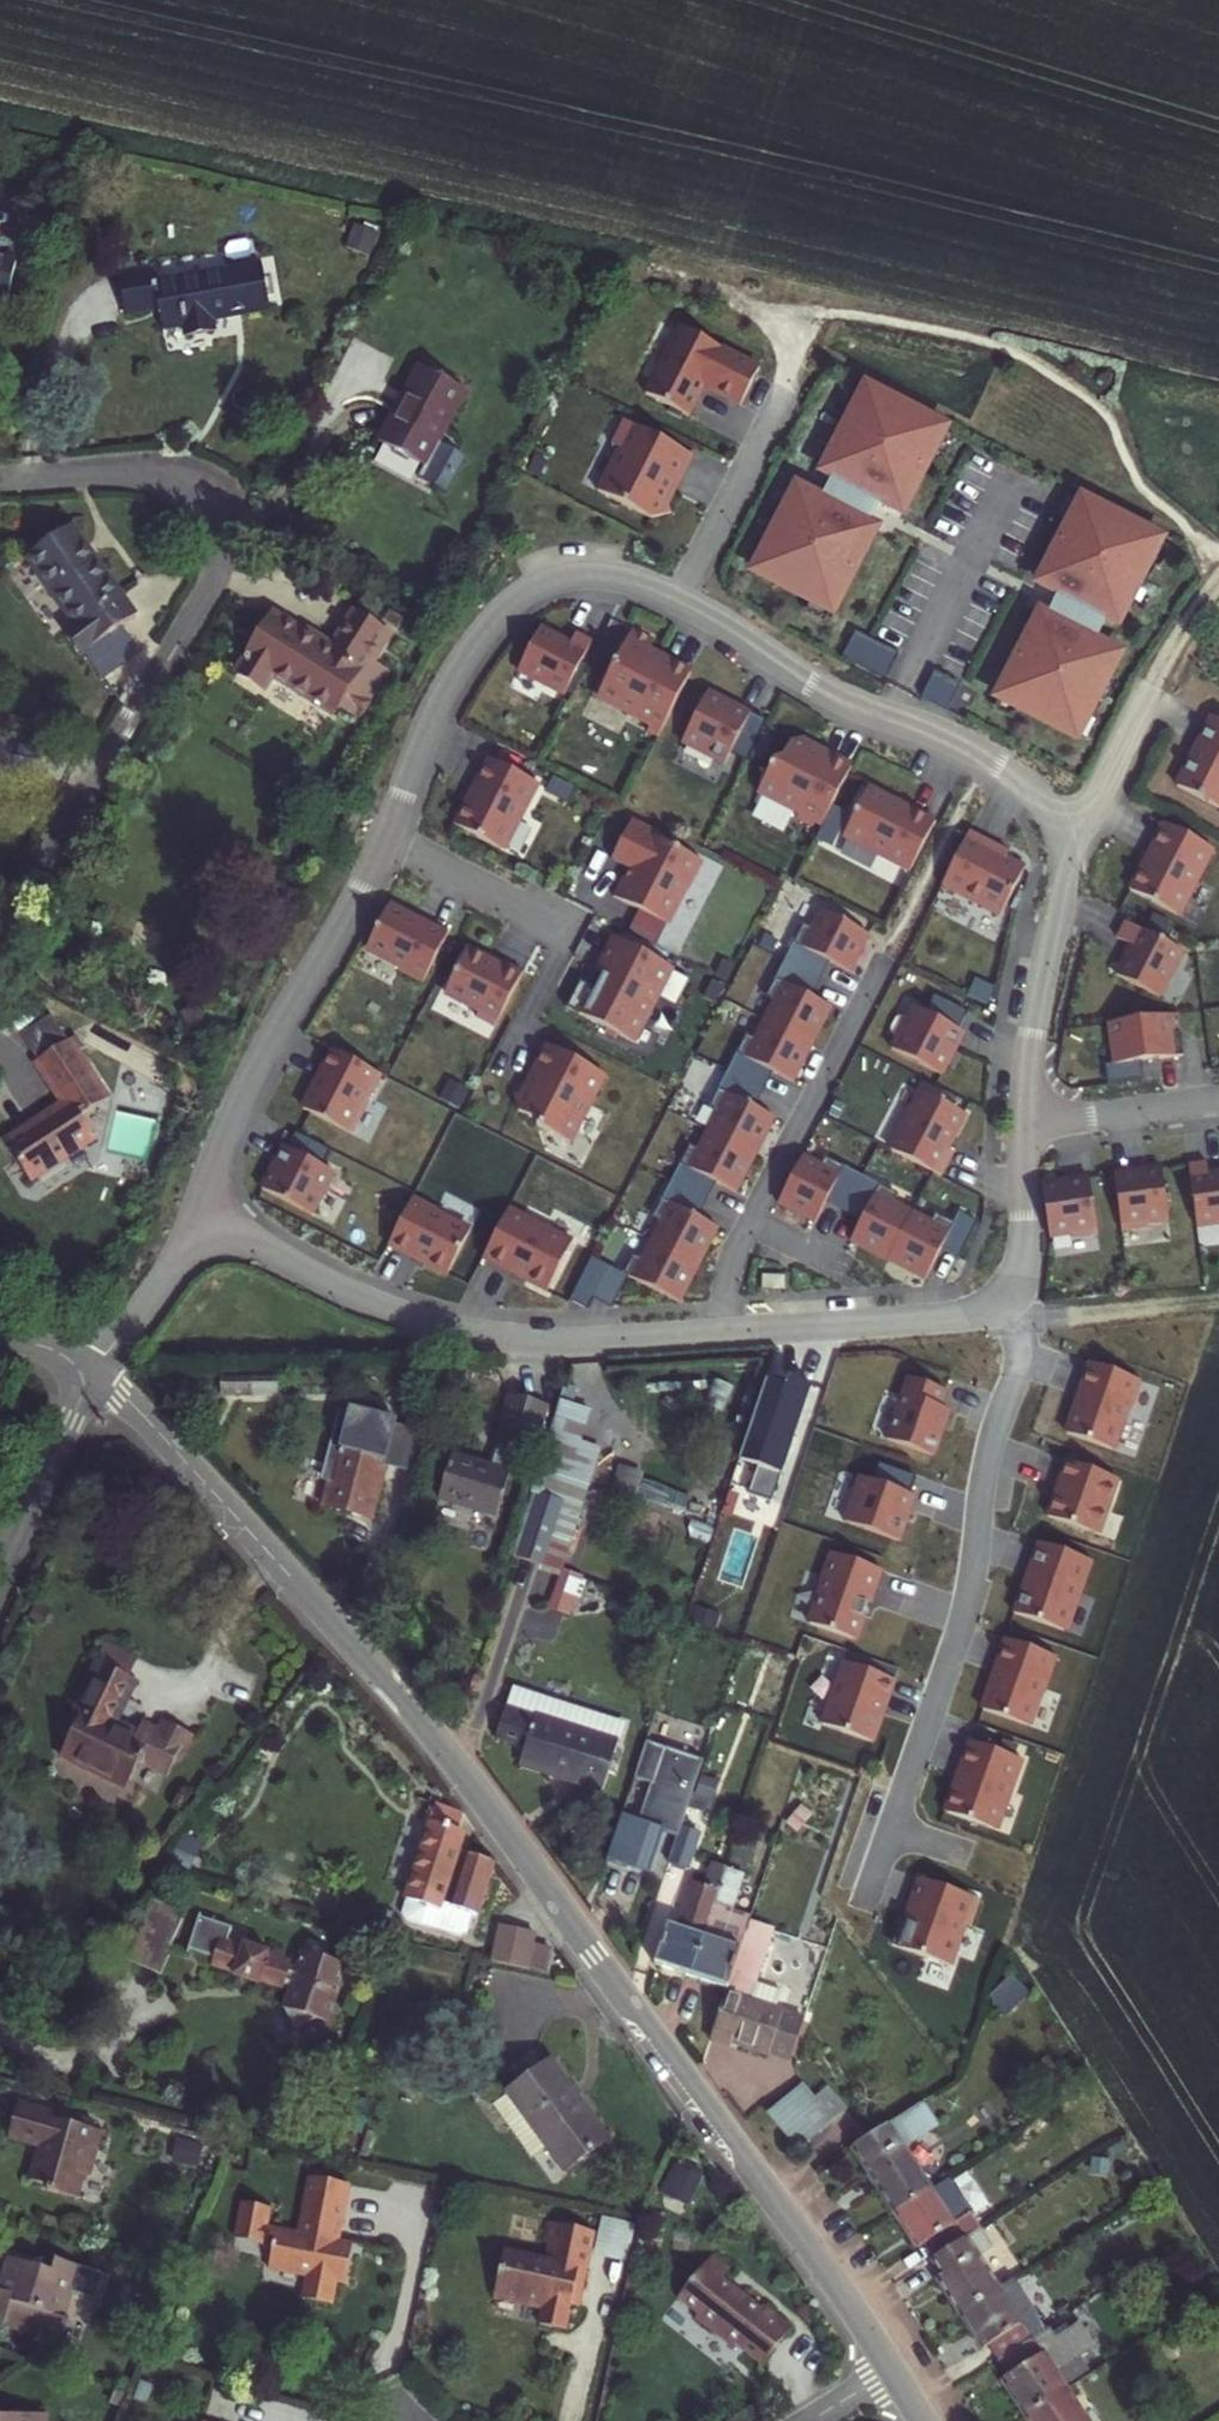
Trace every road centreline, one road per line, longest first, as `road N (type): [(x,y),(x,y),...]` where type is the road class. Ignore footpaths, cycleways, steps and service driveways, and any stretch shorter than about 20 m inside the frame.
road 1 (residential): [(195,1214),(242,1086),(352,907),(459,666),(524,591),(594,574),(705,613),(819,688),(989,759),(1045,806),(1062,846),(1064,889),(1029,1083),(1025,1258),(1007,1297)]
road 2 (residential): [(893,2374),(452,1760),(236,1515),(95,1372)]
road 3 (track): [(0,112),(604,251),(734,294),(767,313),(786,336),(785,391)]
road 4 (residential): [(0,479),(174,476),(211,496),(224,538),(205,596),(49,852),(0,954)]
road 5 (residential): [(864,1905),(968,1597),(985,1471),(1018,1360),(1007,1297)]
road 6 (residential): [(730,1334),(564,1343),(470,1333),(371,1304),(195,1214)]
road 7 (residential): [(886,958),(750,1222)]
road 8 (residential): [(1007,1297),(964,1316),(730,1334)]
road 9 (residential): [(95,1372),(0,1572)]
road 10 (track): [(1218,1302),(1012,1316)]
road 11 (residential): [(95,1372),(163,1278),(195,1214)]
road 12 (track): [(1153,687),(1218,584)]

